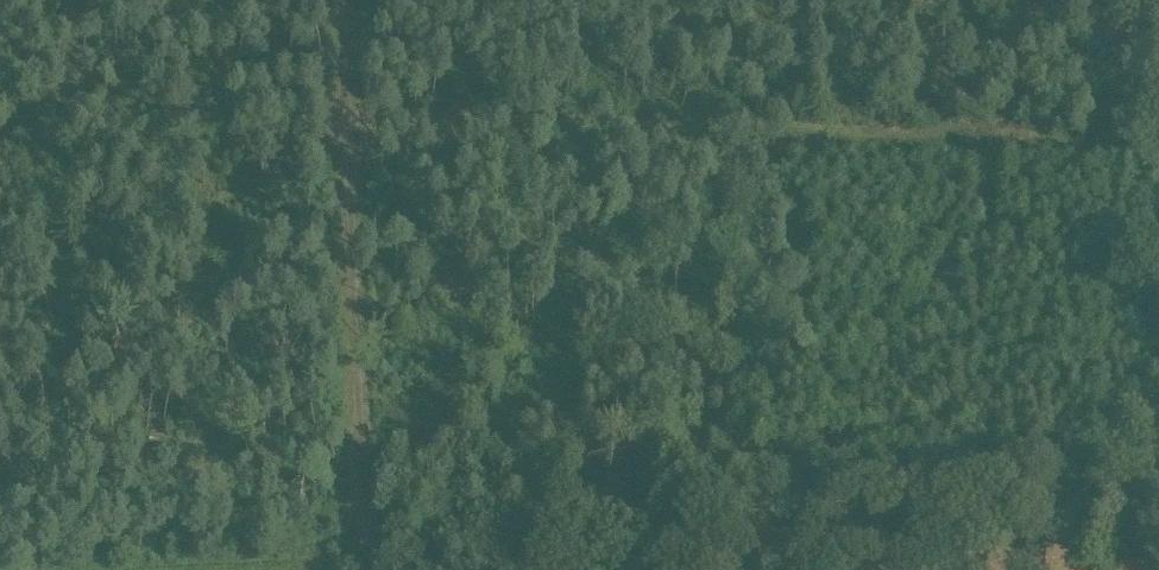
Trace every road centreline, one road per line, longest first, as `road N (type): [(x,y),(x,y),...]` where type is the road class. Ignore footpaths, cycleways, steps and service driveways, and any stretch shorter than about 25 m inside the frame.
road 1 (track): [(341,0),(366,569)]

